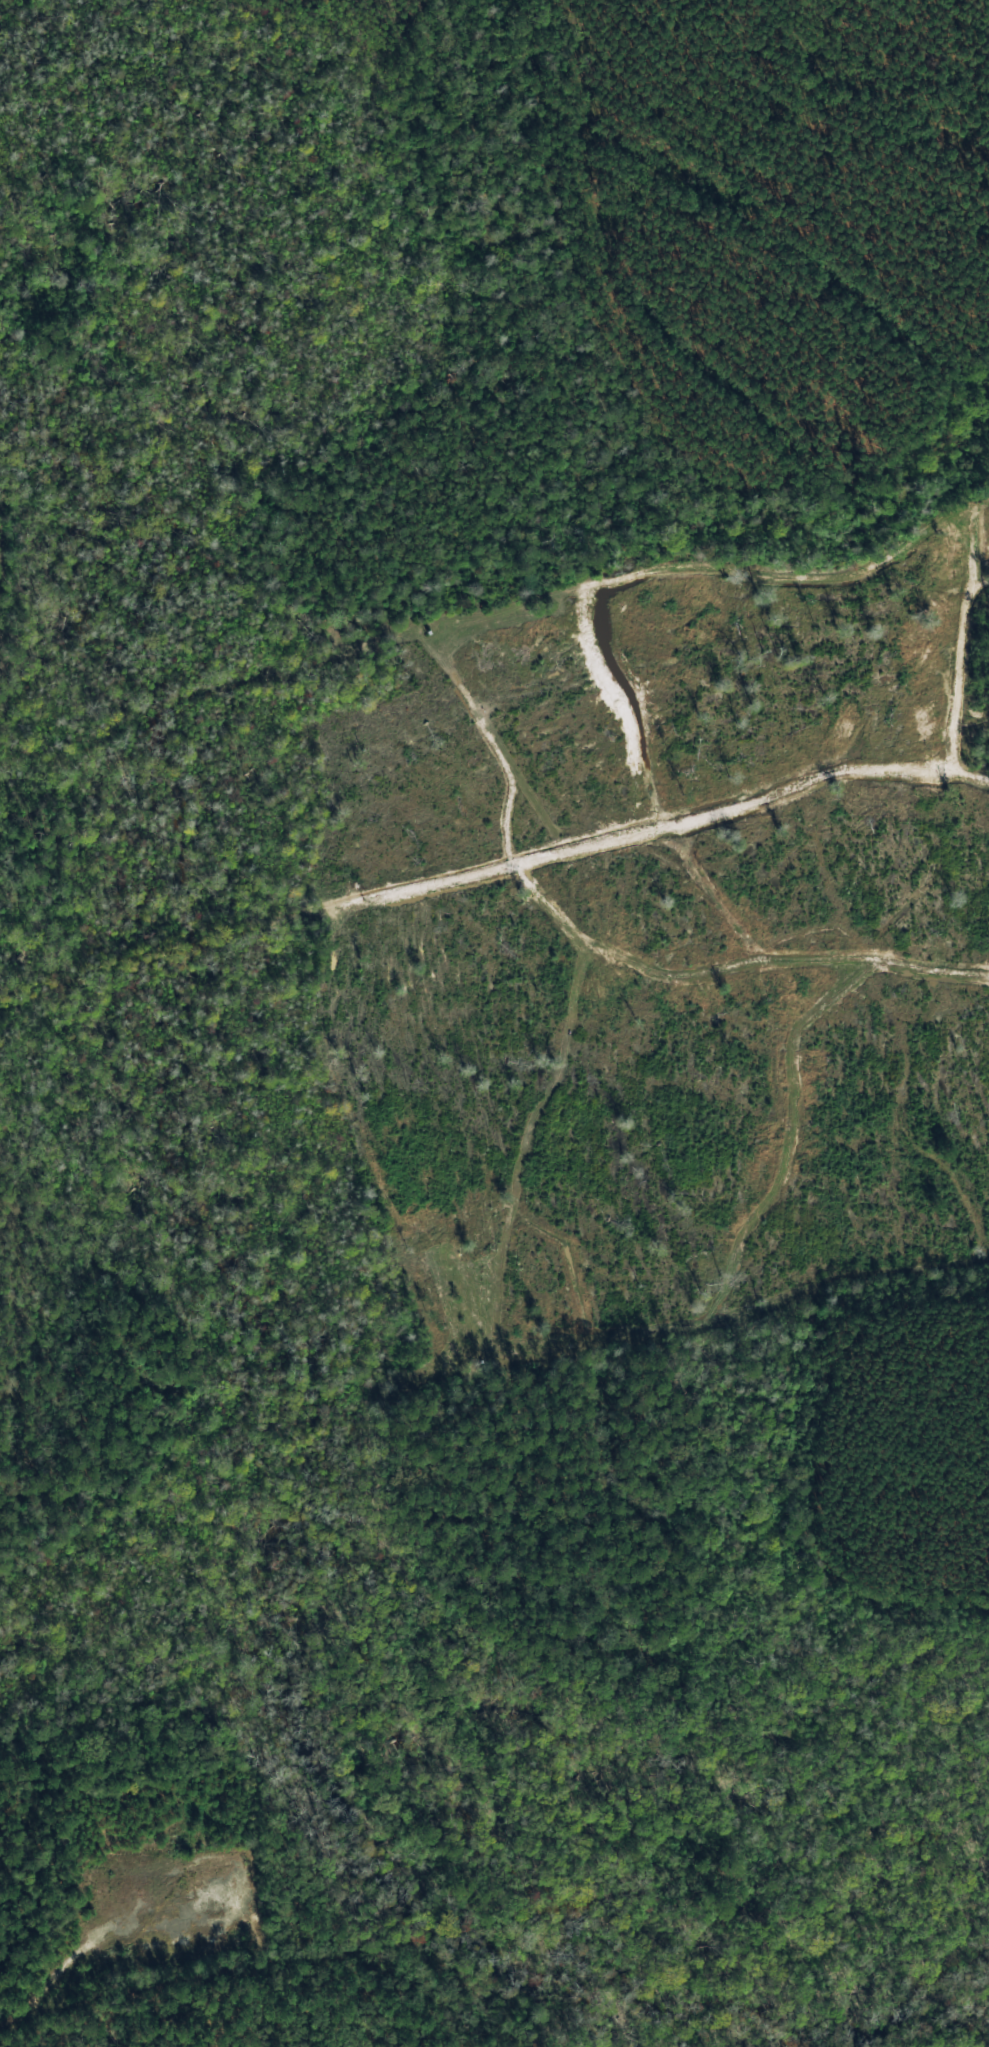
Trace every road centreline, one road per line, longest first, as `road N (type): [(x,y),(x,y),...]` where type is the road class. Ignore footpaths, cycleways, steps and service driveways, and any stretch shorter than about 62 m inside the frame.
road 1 (residential): [(988,1833),(0,2018)]

